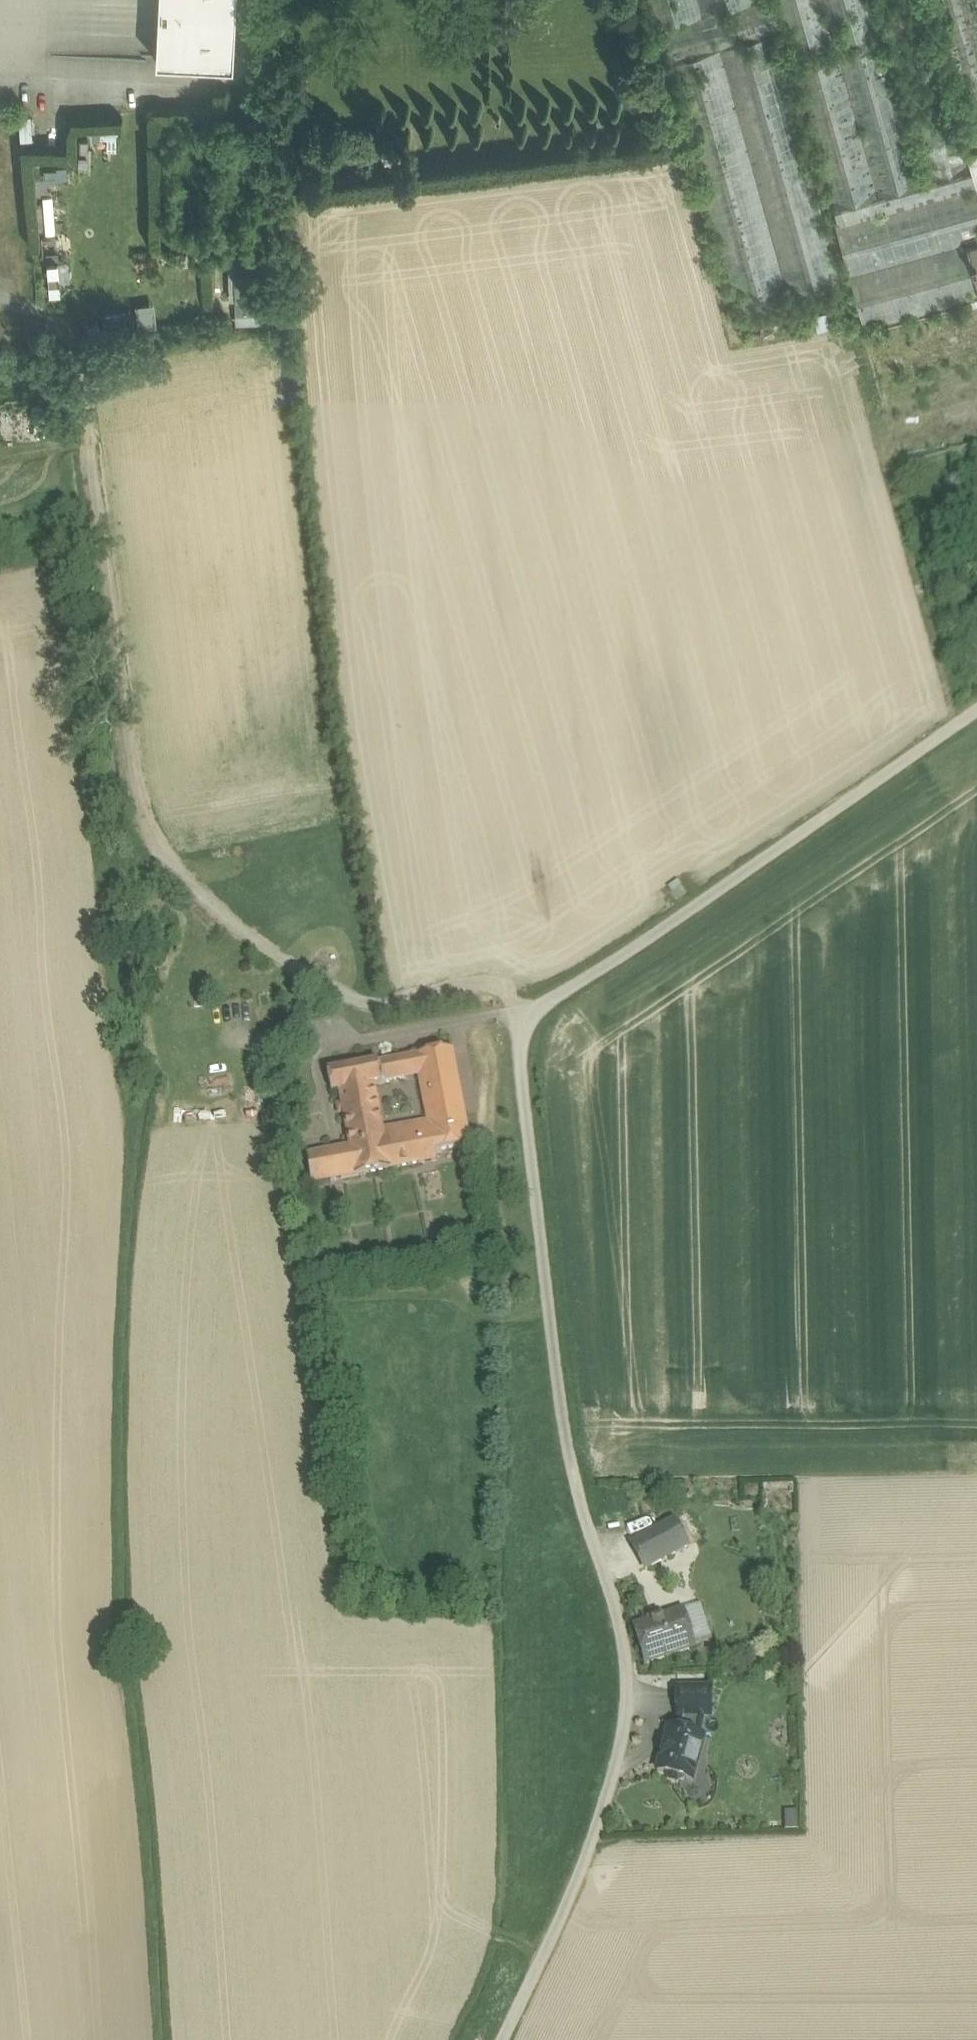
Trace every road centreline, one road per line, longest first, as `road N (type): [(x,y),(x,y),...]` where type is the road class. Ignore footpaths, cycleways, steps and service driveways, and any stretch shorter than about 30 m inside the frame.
road 1 (track): [(976,710),(527,1022),(519,1064),(569,1457),(618,1622),(626,1679),(609,1790),(508,2039)]
road 2 (track): [(174,841),(261,938),(364,1004),(500,985),(527,1022)]
road 3 (track): [(341,1132),(321,1084),(327,1060),(347,1043),(364,1004)]

